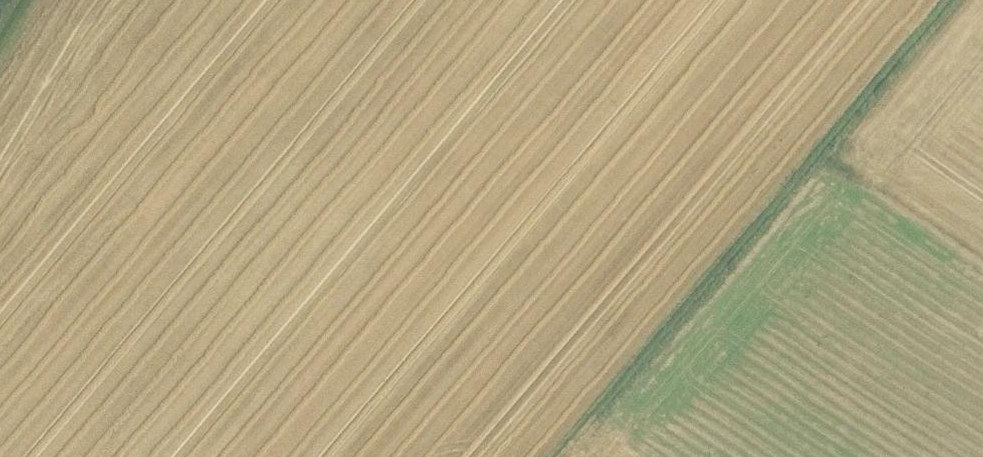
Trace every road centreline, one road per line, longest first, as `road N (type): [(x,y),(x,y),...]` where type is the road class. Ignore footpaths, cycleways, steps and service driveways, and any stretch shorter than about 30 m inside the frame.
road 1 (track): [(954,0),(562,456)]

